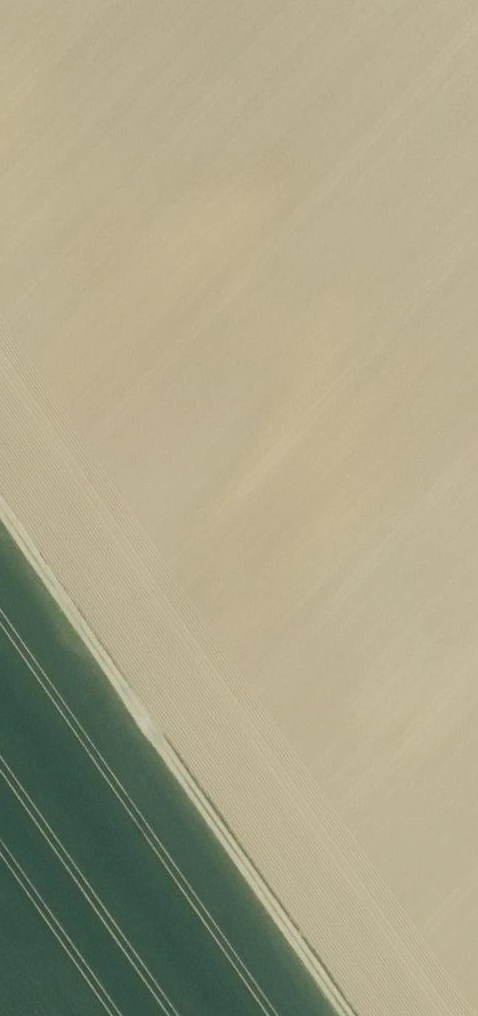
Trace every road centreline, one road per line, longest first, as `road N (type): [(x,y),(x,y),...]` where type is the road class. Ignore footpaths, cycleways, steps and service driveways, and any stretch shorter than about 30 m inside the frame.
road 1 (track): [(0,504),(349,1015)]

